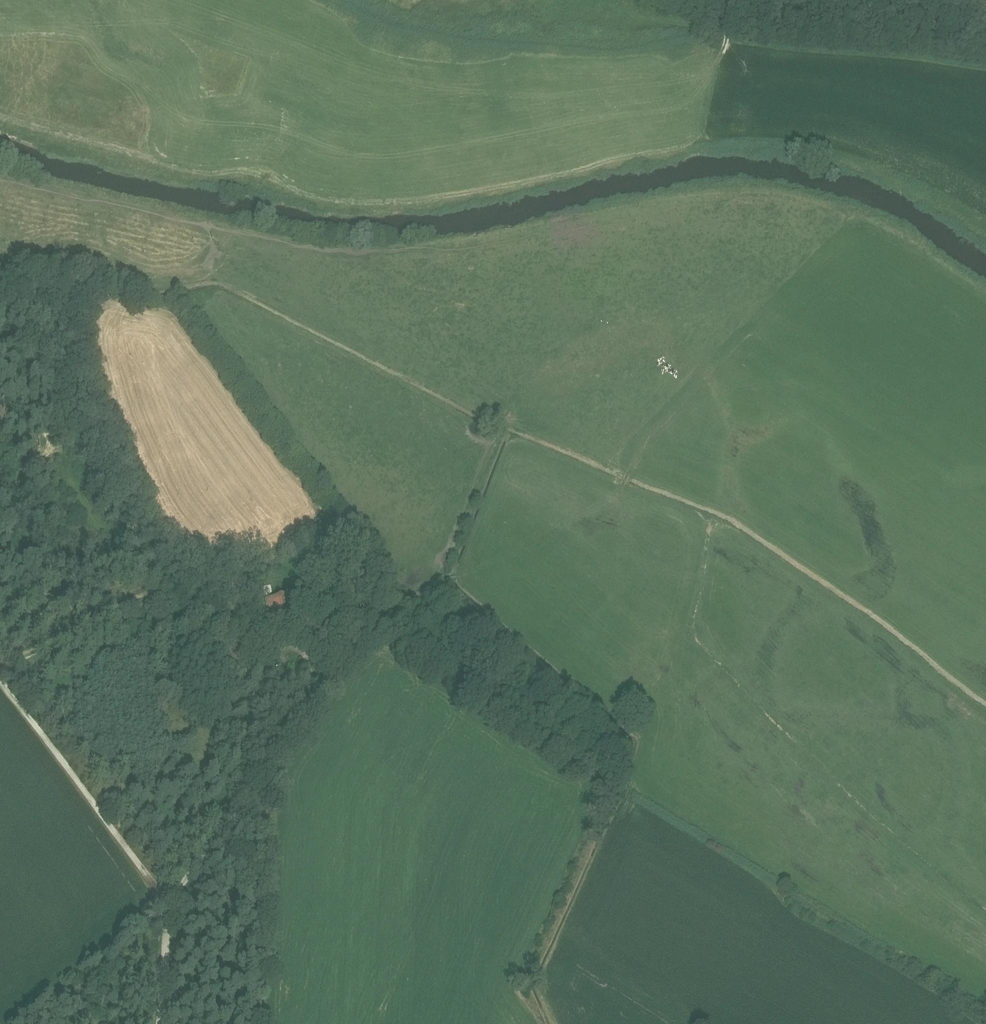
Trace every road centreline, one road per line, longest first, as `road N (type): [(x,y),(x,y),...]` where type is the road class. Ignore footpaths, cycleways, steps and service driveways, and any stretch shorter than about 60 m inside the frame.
road 1 (track): [(169,922),(212,836),(307,704),(313,680),(302,650)]
road 2 (track): [(169,922),(152,882),(0,676)]

